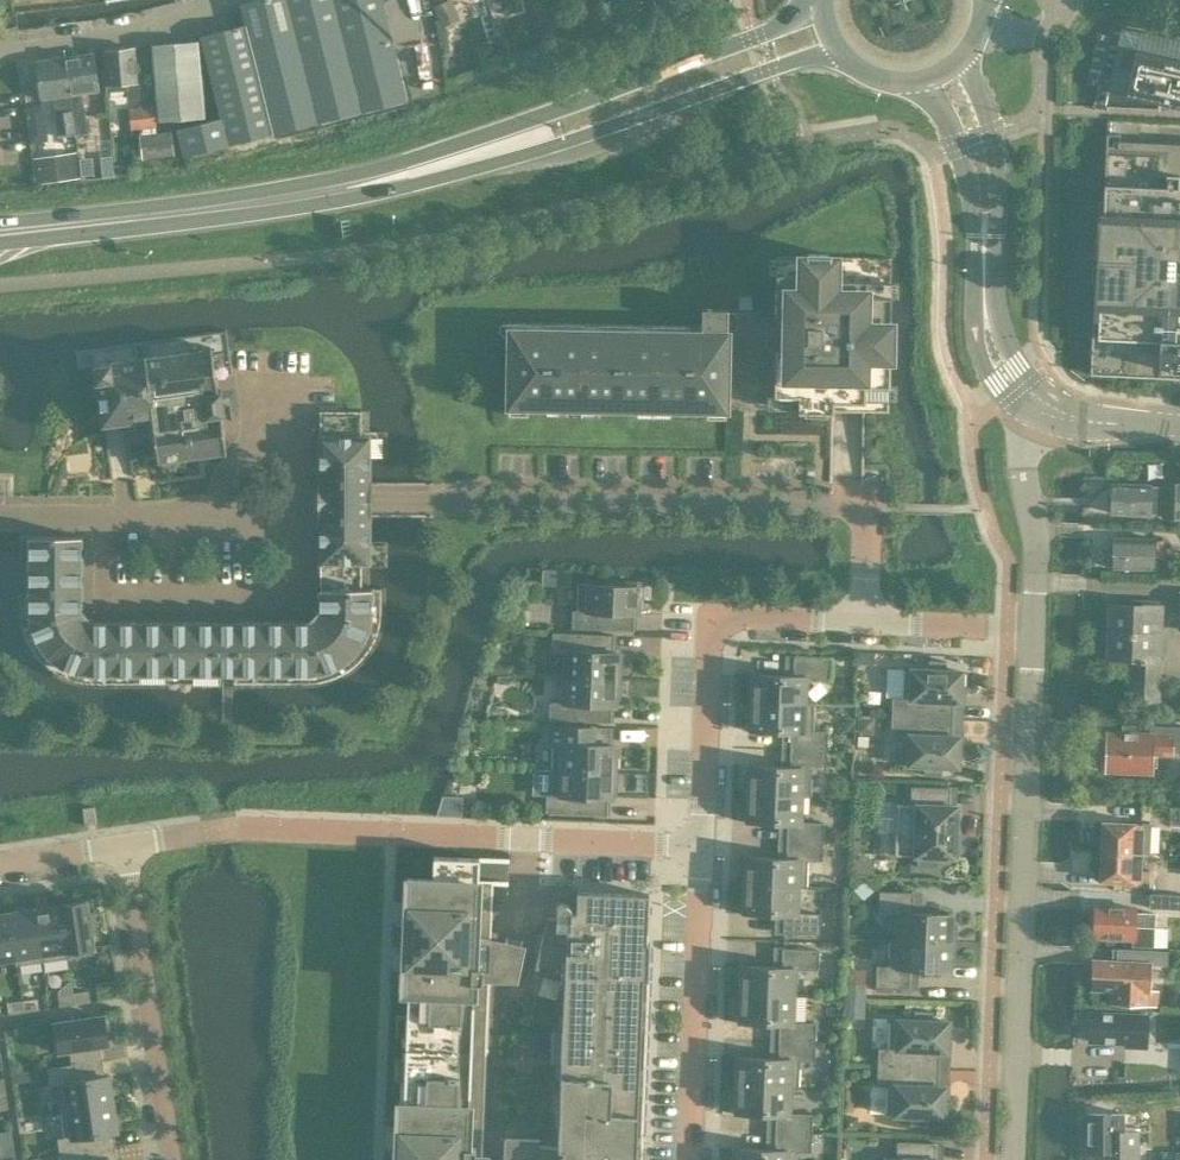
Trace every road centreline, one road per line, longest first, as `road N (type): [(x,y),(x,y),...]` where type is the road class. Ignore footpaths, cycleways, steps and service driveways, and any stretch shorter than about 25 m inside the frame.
road 1 (residential): [(866,623),(869,509),(370,501)]
road 2 (residential): [(701,842),(235,829),(125,845)]
road 3 (primary): [(289,198),(393,189),(586,135),(768,69),(846,58)]
road 4 (primary): [(822,2),(757,37),(629,85),(289,198)]
road 5 (residential): [(1012,1159),(1033,628)]
road 6 (residential): [(701,842),(713,618),(866,623)]
road 7 (residential): [(303,510),(302,600),(100,602),(100,519)]
road 8 (residential): [(174,1159),(125,845)]
road 9 (residential): [(689,1159),(701,842)]
road 10 (primary): [(0,232),(289,198)]
road 11 (residential): [(0,48),(121,32),(216,0)]
road 12 (unclassified): [(1033,628),(1035,553),(1023,462),(1038,411)]
road 13 (residential): [(100,519),(303,510)]
road 14 (tertiary): [(1038,411),(992,350),(985,235)]
road 15 (tertiary): [(985,235),(996,194),(993,130),(962,56)]
road 16 (tertiary): [(915,81),(939,105),(956,142),(985,235)]
road 17 (residential): [(866,623),(1033,628)]
road 18 (tertiary): [(1038,411),(1179,425)]
road 19 (residential): [(125,845),(0,863)]

